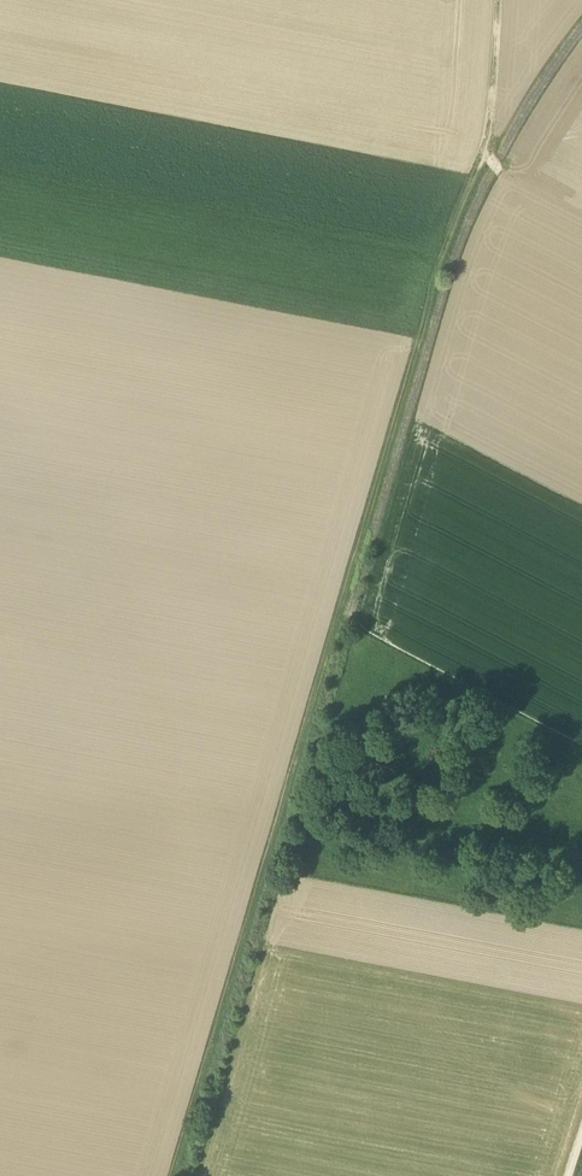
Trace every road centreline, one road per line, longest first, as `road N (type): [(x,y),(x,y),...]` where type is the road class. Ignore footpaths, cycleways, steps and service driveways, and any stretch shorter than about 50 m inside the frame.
road 1 (track): [(485,159),(433,294),(176,1175)]
road 2 (track): [(501,0),(485,159),(496,165)]

